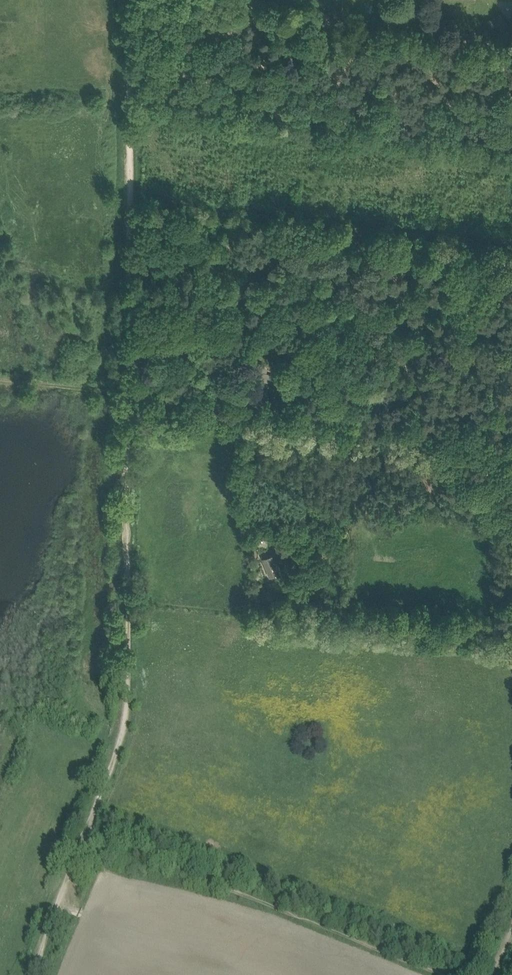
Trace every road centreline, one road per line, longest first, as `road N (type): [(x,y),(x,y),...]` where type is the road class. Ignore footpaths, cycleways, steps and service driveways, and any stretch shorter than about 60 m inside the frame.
road 1 (track): [(86,831),(126,718),(126,397)]
road 2 (track): [(126,397),(127,0)]
road 3 (track): [(32,974),(86,831)]
road 4 (track): [(126,397),(0,377)]

